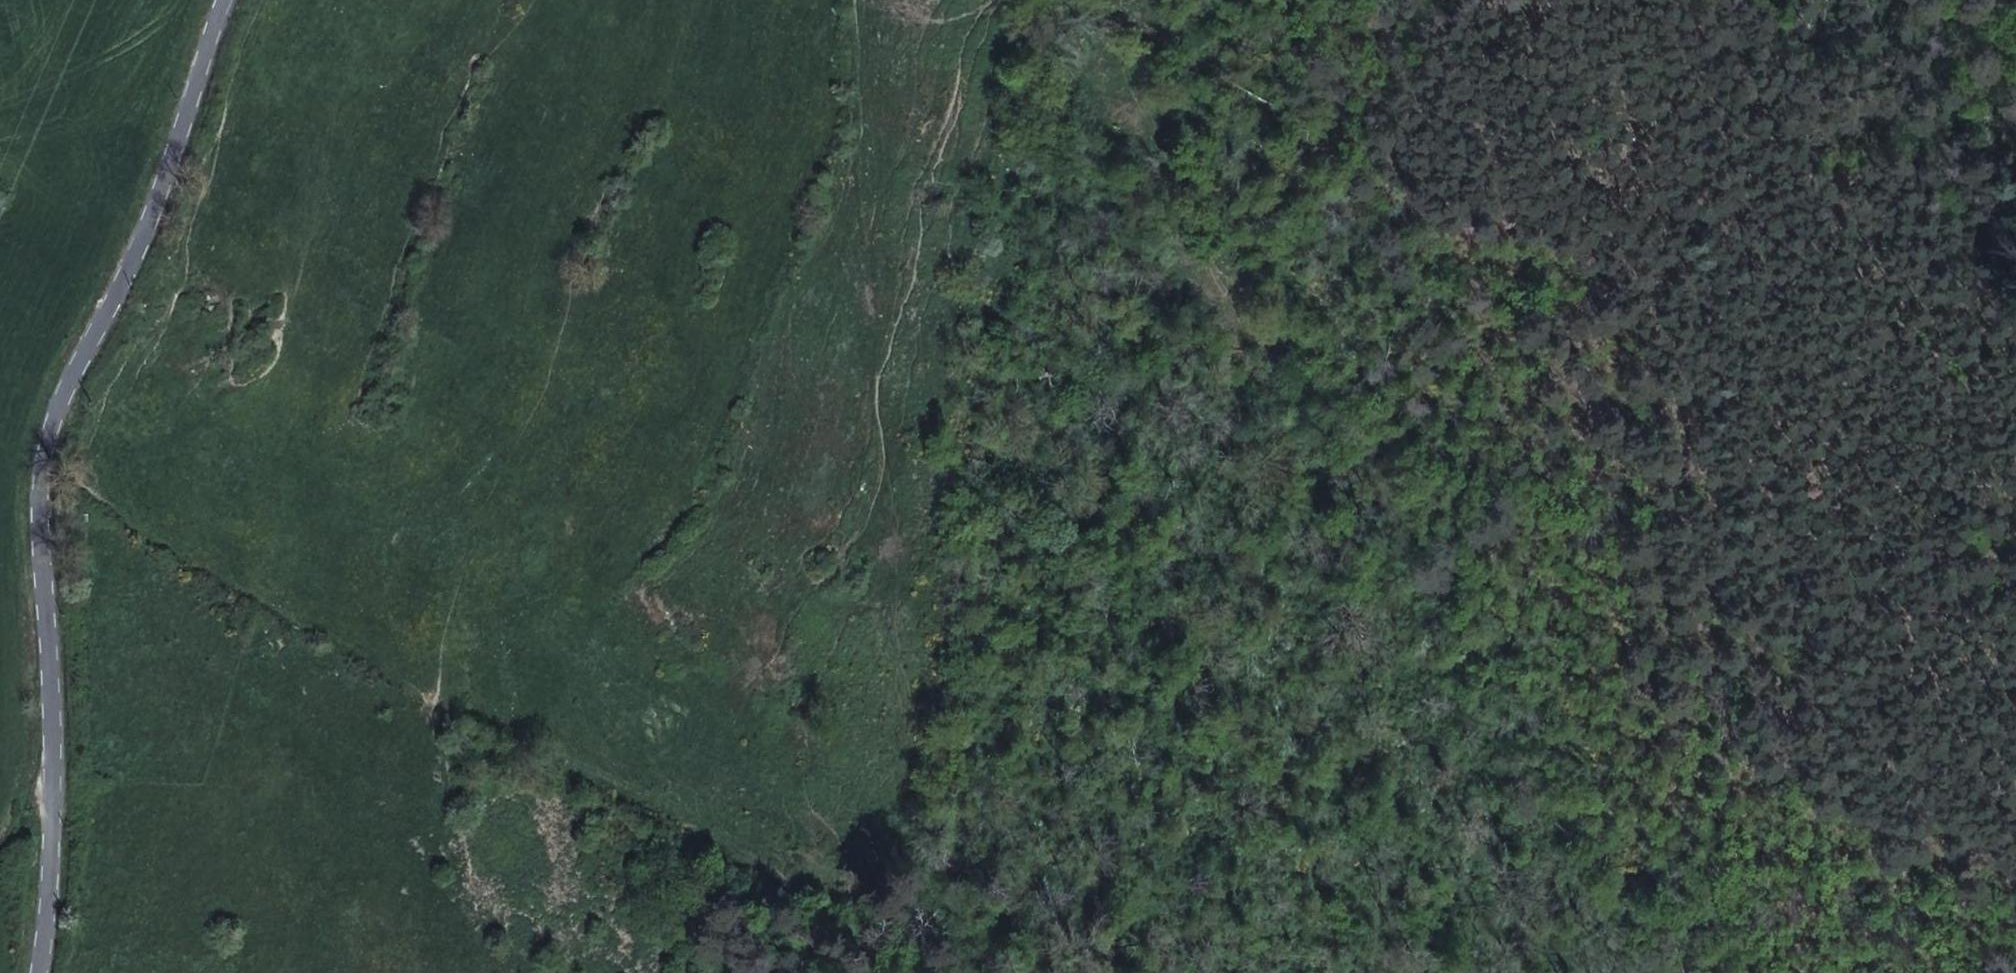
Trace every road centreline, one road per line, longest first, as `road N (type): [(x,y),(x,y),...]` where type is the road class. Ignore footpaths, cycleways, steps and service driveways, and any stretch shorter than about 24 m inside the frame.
road 1 (unclassified): [(240,0),(33,402),(23,972)]

